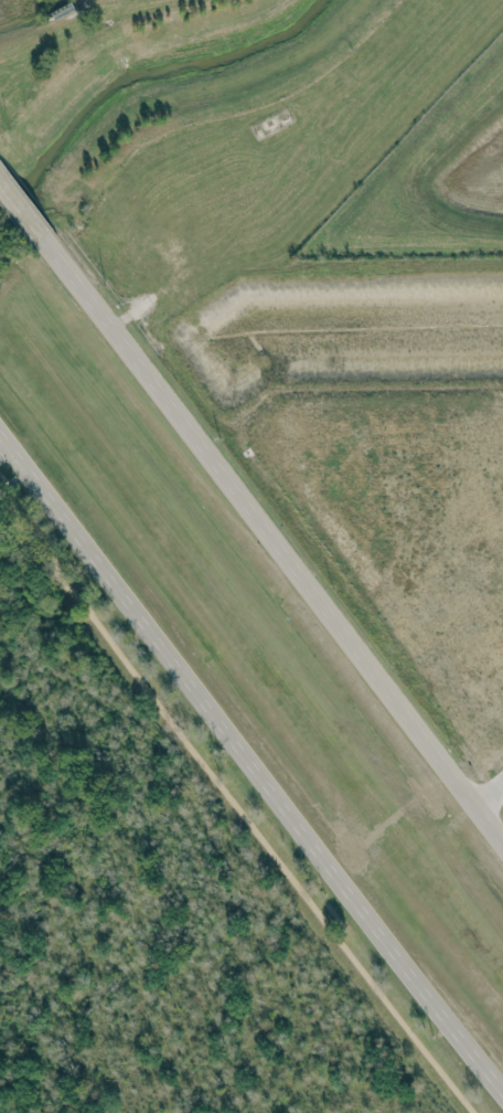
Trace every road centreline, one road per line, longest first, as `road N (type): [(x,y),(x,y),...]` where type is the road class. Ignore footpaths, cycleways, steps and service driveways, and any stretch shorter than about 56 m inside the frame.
road 1 (primary): [(0,437),(502,1096)]
road 2 (primary): [(502,842),(41,235)]

